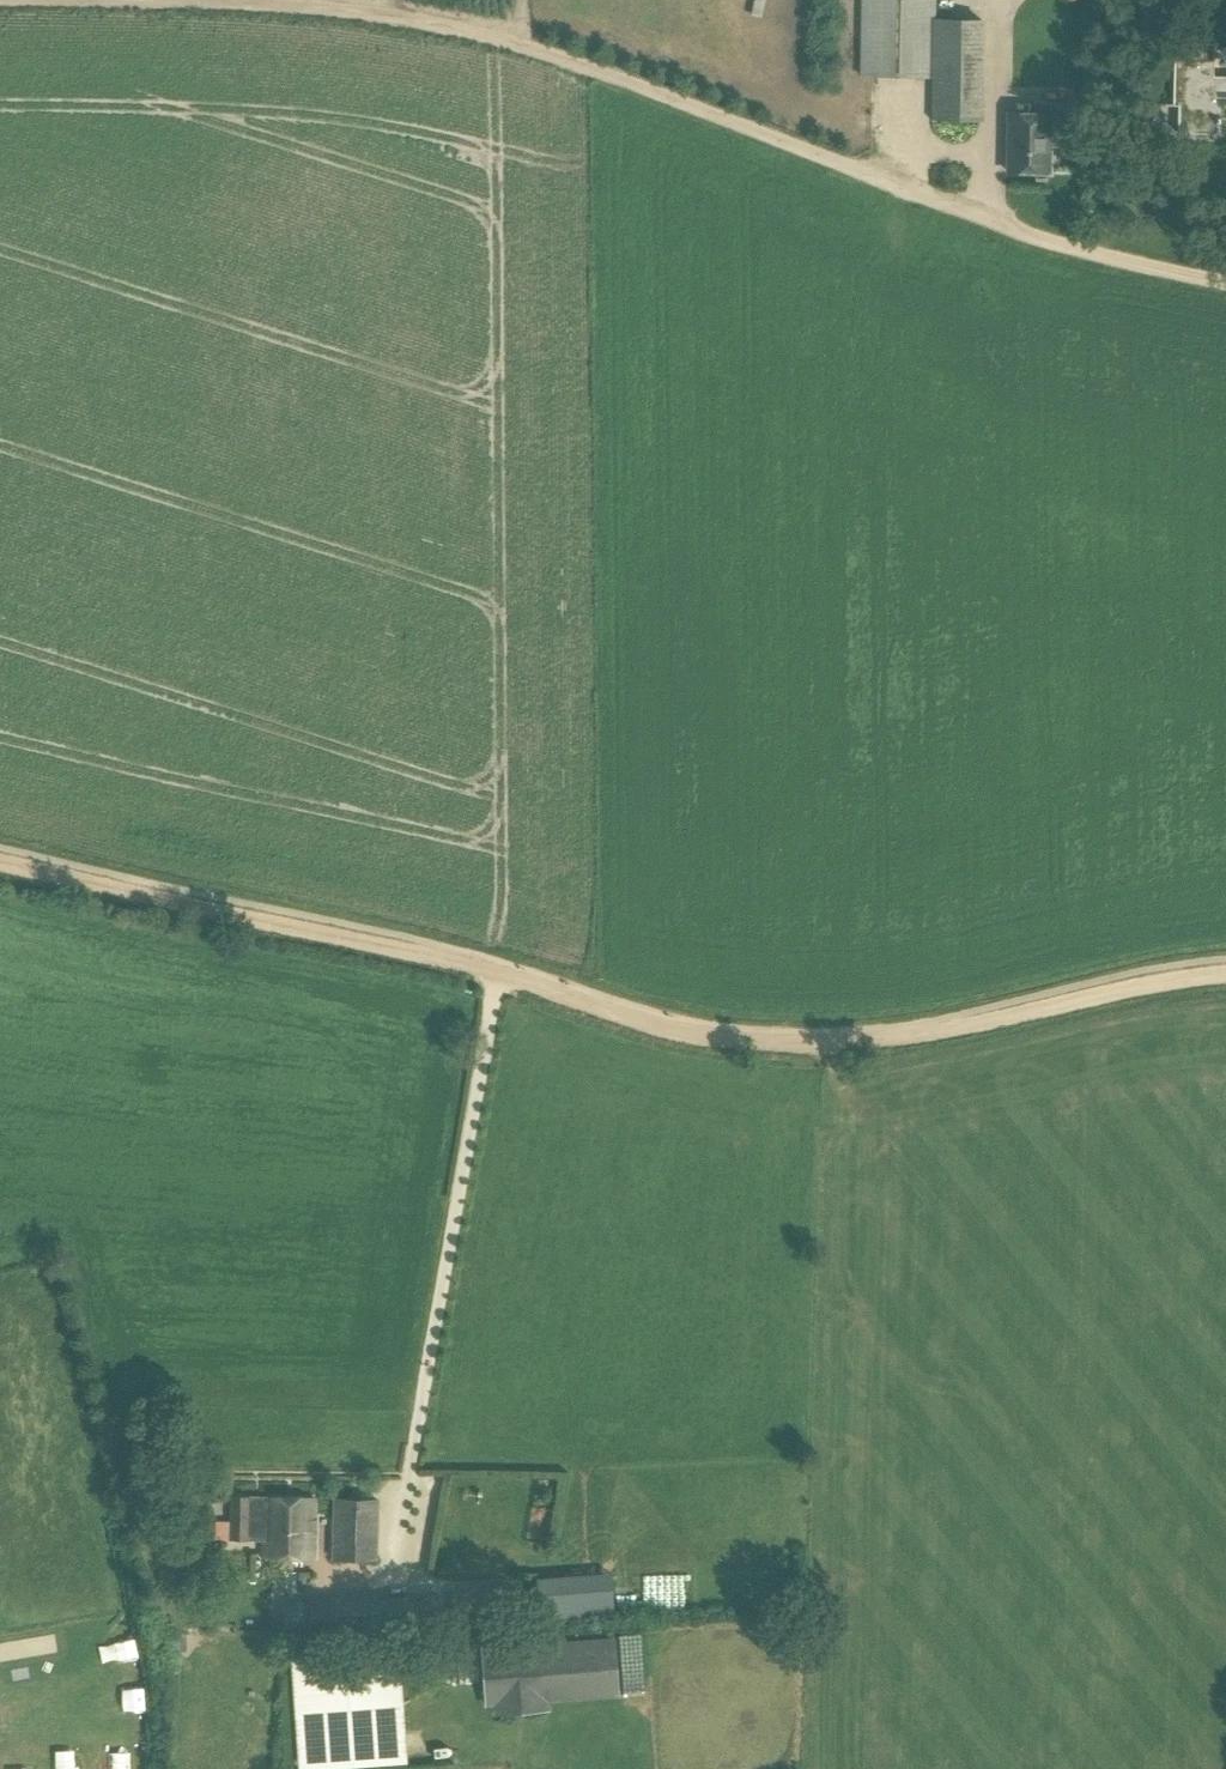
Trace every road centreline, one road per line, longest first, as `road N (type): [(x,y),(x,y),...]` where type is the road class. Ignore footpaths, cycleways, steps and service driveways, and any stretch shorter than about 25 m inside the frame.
road 1 (track): [(1225,972),(905,1037),(731,1042),(645,1024),(498,975),(0,860)]
road 2 (track): [(1225,281),(1013,227),(428,17),(248,0)]

